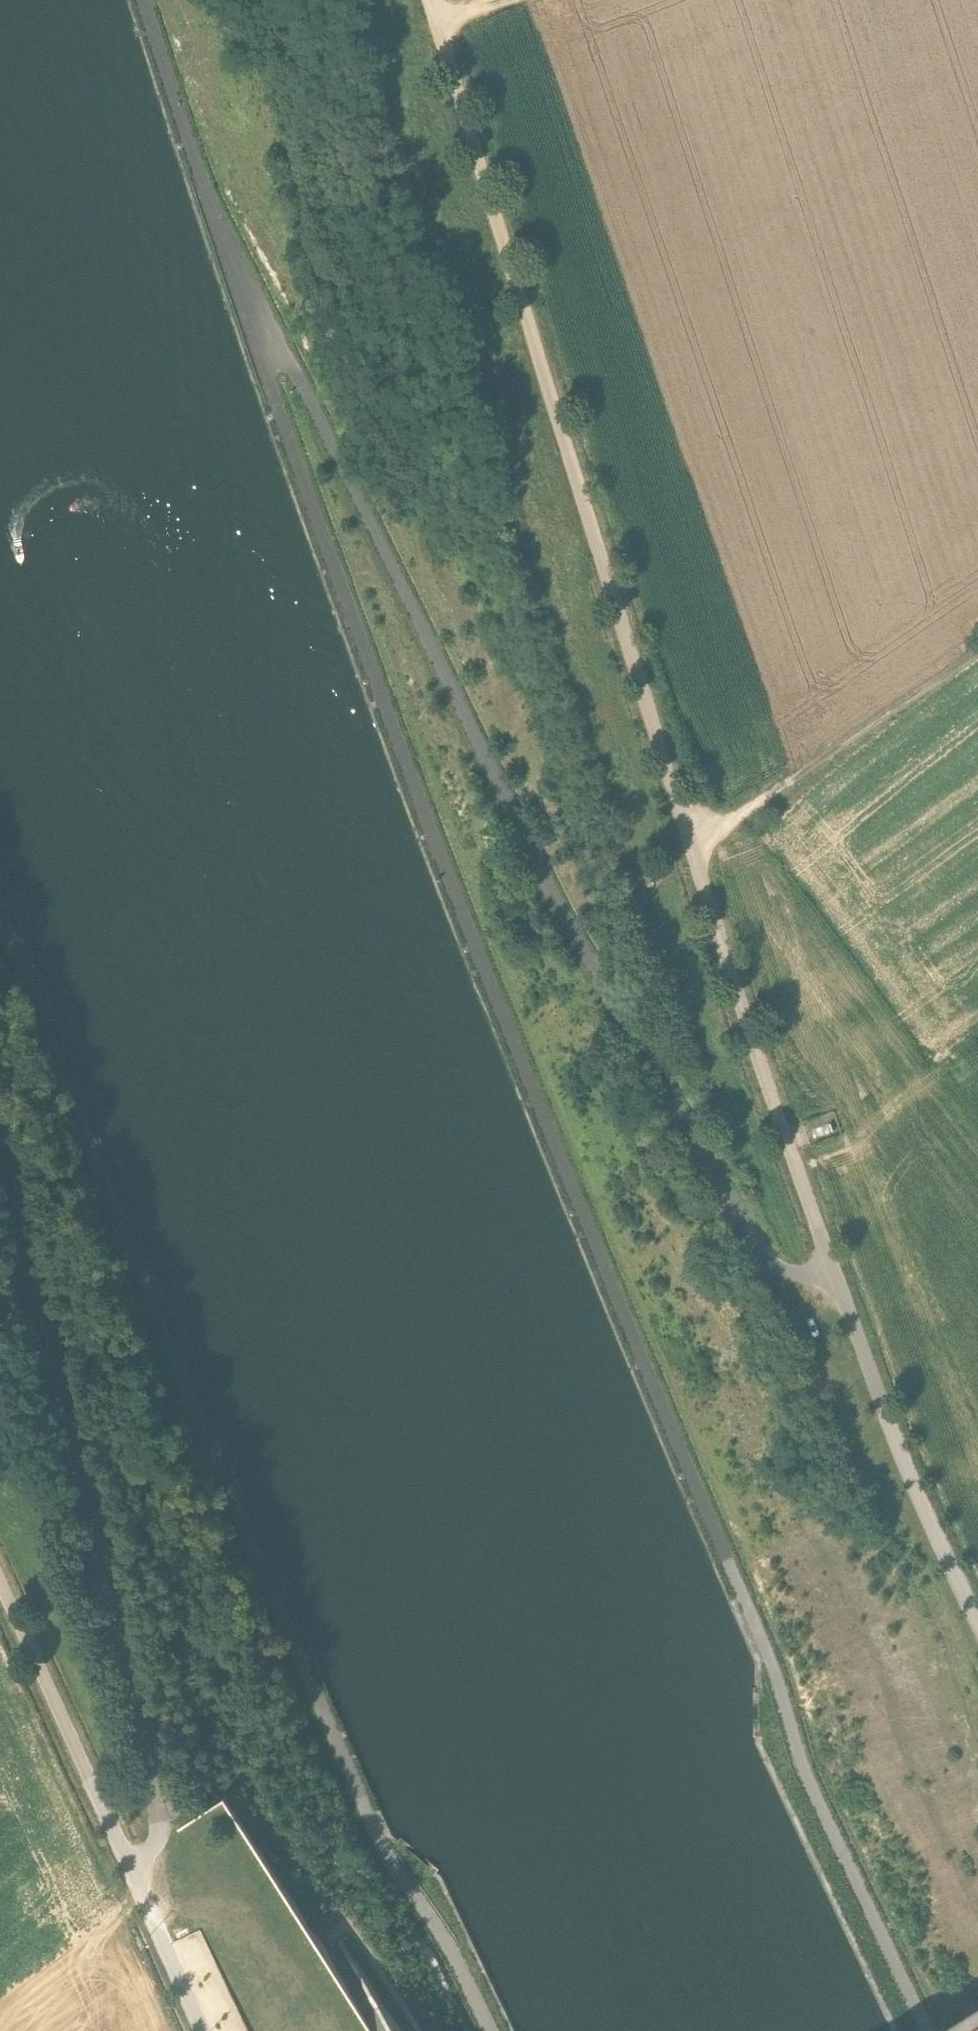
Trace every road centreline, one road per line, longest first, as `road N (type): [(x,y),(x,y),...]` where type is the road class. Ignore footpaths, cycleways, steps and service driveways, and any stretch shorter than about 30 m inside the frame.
road 1 (unclassified): [(424,0),(828,1273),(977,1626)]
road 2 (unclassified): [(200,2030),(0,1584)]
road 3 (track): [(689,844),(977,653)]

